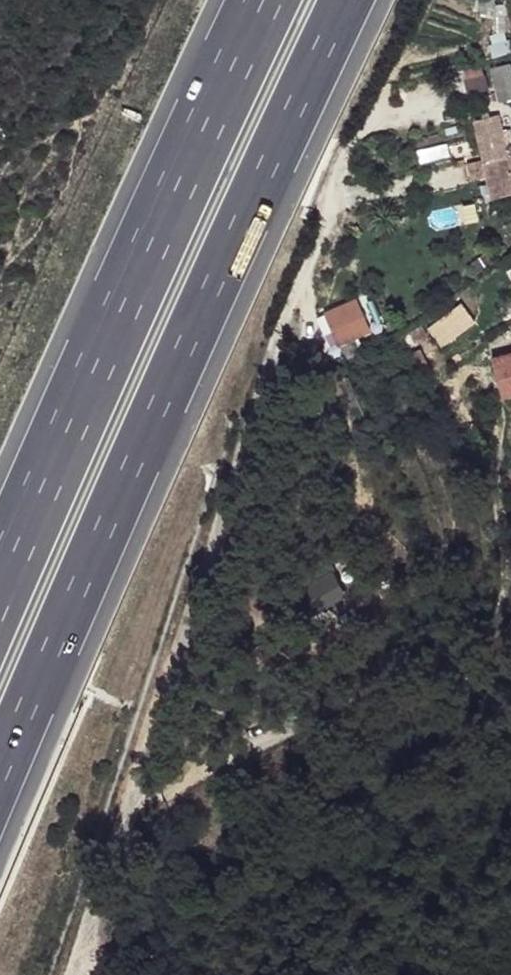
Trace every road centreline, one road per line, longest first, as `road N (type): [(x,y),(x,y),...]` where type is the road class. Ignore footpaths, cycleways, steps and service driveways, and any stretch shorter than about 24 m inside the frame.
road 1 (motorway): [(0,773),(259,189),(352,0)]
road 2 (motorway): [(260,0),(0,557)]

